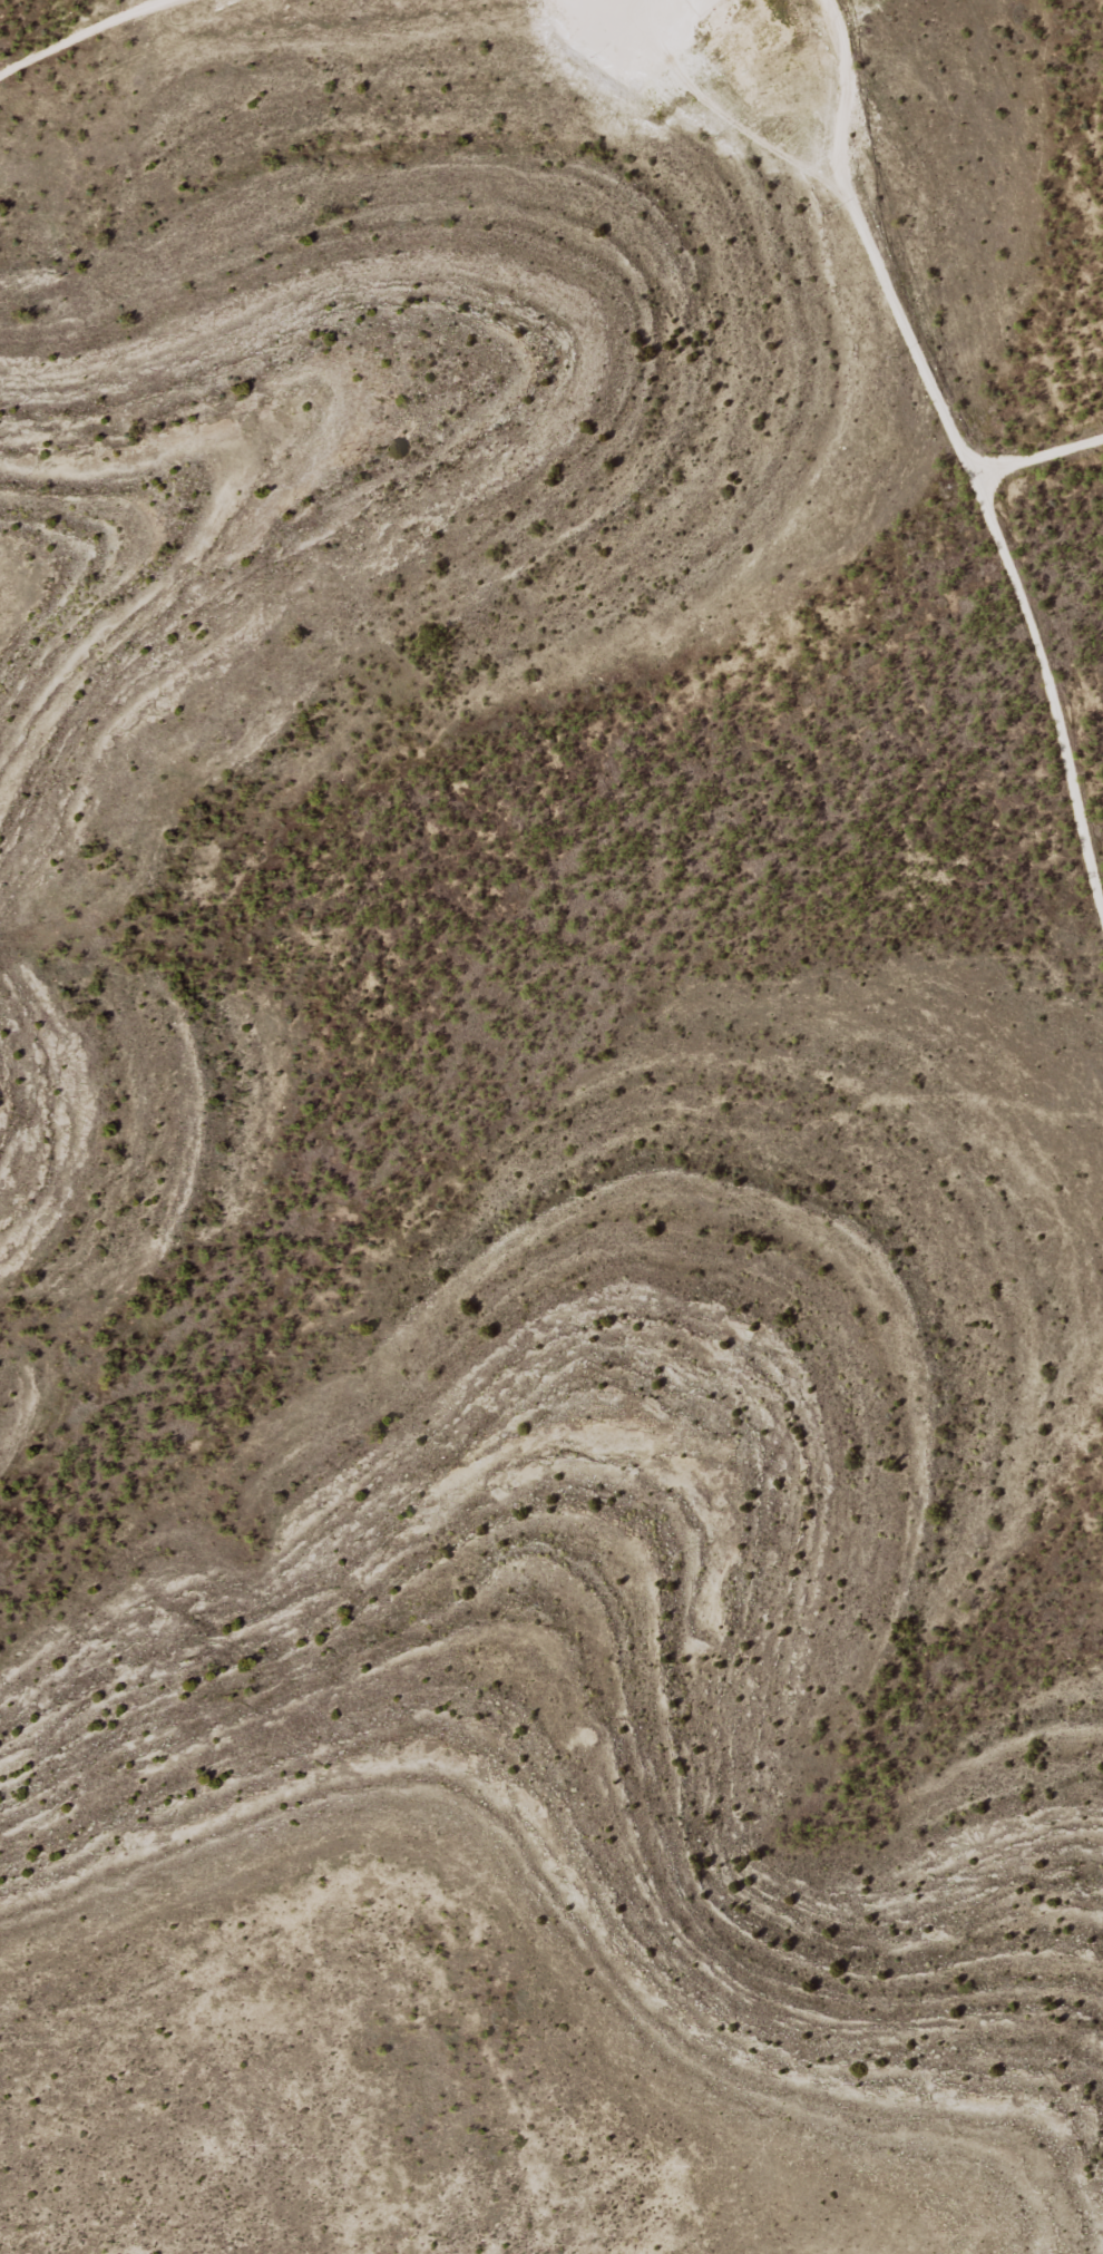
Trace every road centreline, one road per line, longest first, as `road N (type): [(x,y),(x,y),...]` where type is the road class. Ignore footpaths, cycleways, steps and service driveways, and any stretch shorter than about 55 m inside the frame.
road 1 (track): [(1102,482),(1013,64),(975,0)]

